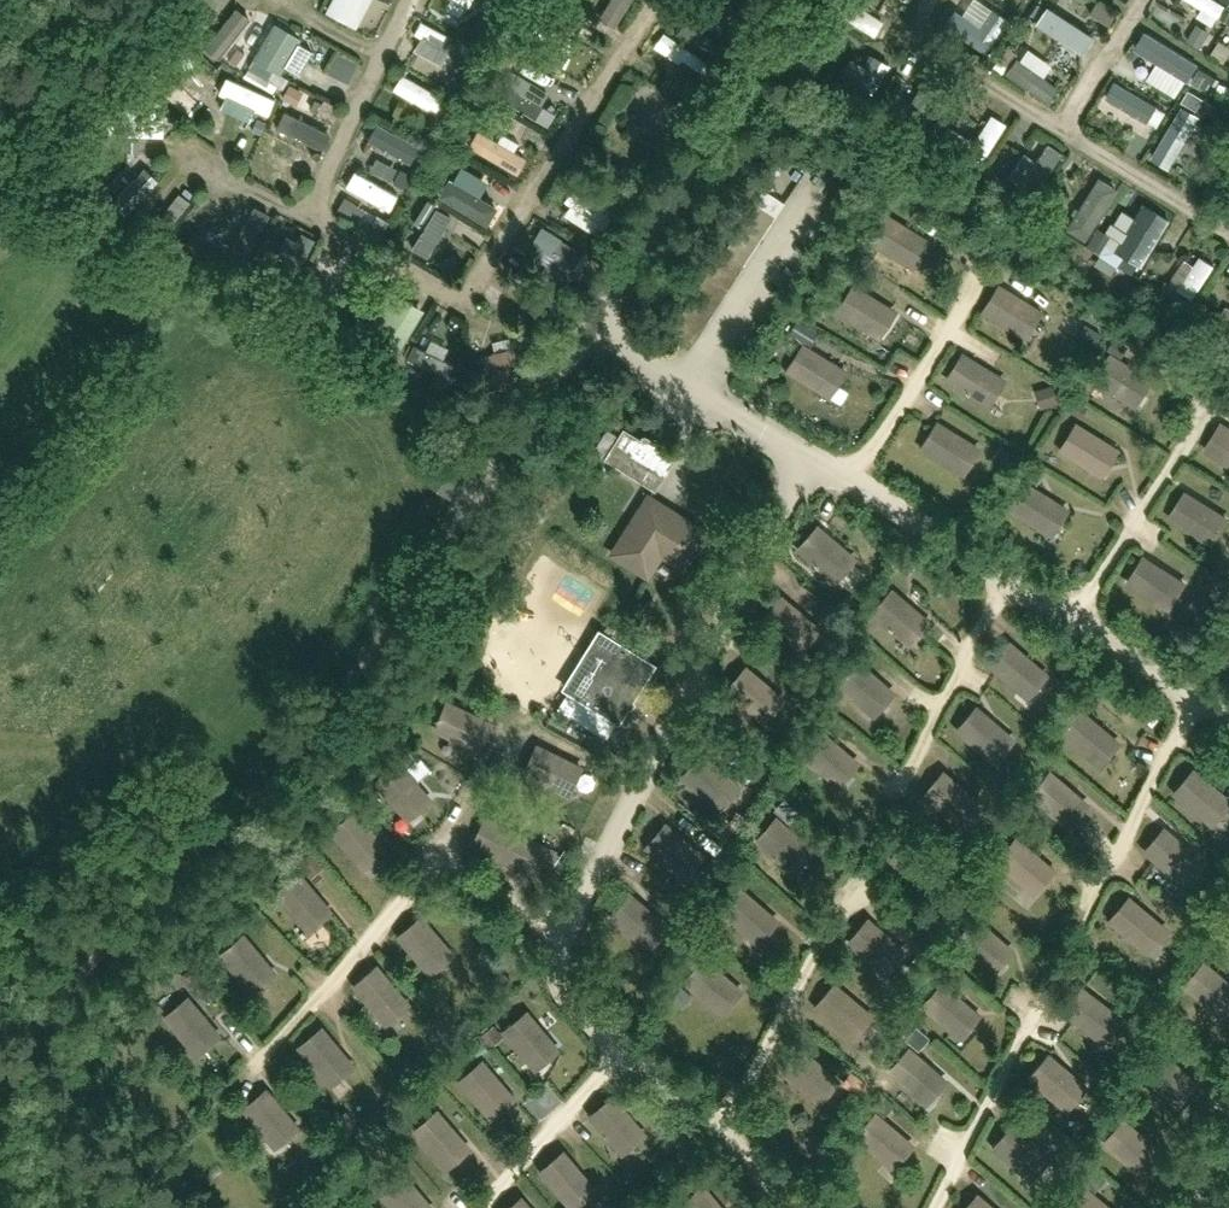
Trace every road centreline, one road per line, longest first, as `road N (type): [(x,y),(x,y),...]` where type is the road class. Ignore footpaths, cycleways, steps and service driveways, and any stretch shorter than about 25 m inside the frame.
road 1 (track): [(0,1084),(316,739),(409,610),(520,422)]
road 2 (residential): [(520,422),(802,0)]

